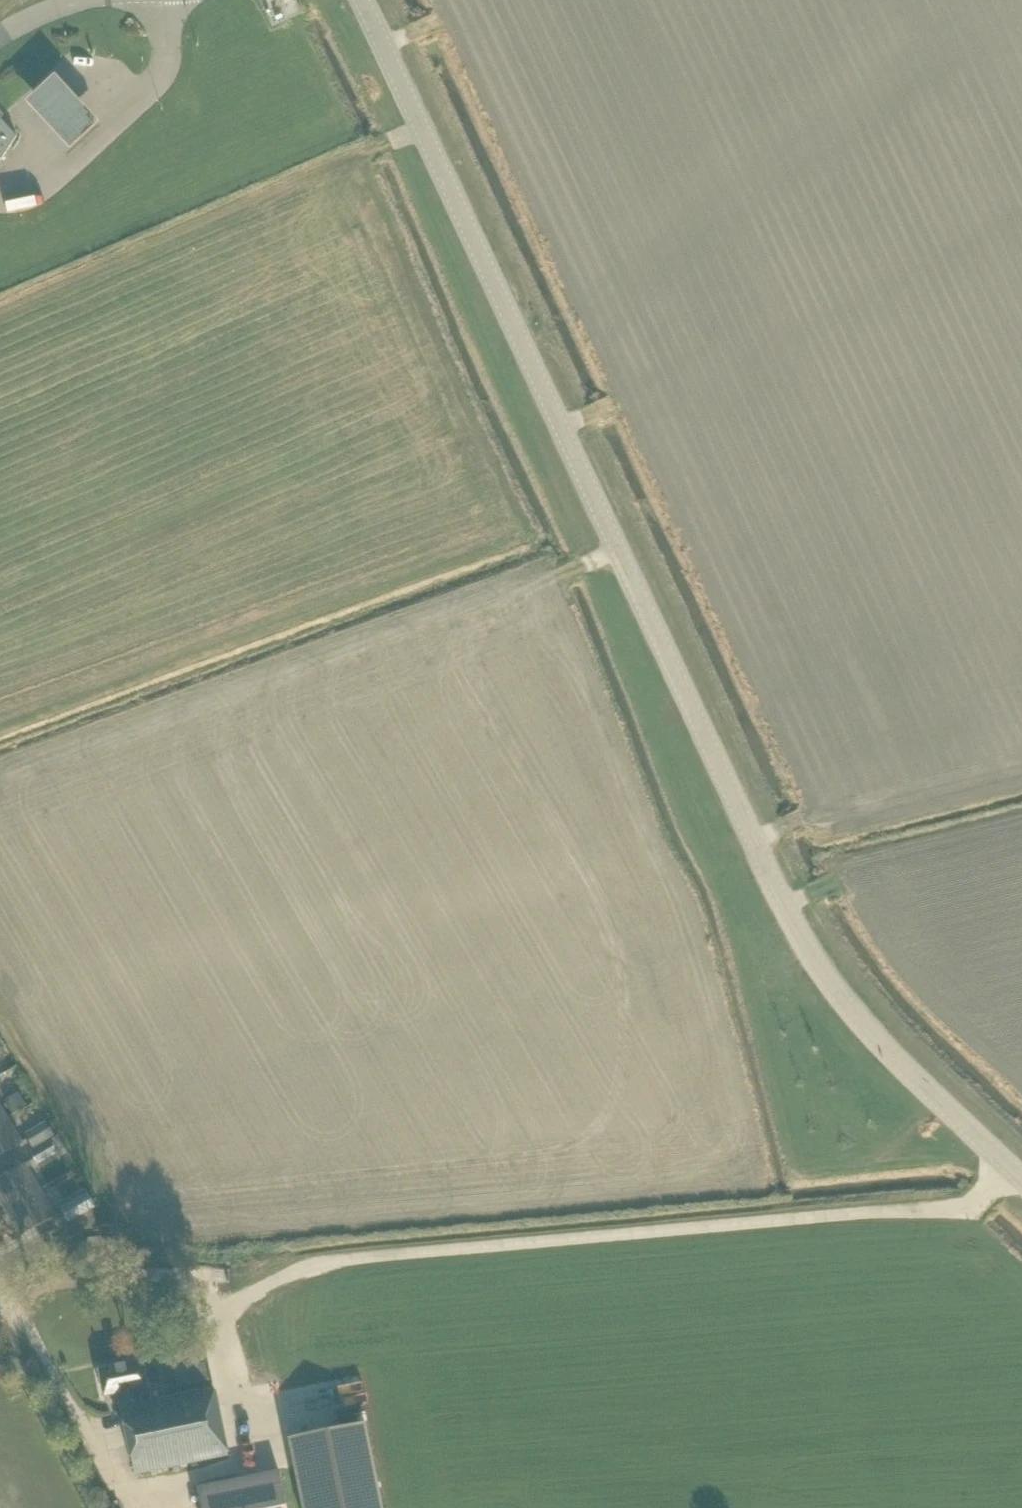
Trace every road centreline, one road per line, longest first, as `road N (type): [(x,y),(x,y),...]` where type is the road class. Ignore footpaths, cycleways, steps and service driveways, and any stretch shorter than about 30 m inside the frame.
road 1 (secondary): [(360,0),(794,927),(862,1022),(1021,1180)]
road 2 (track): [(0,1291),(22,1295),(148,1273),(181,1282),(216,1307),(317,1261),(896,1208),(962,1212),(1015,1173)]

